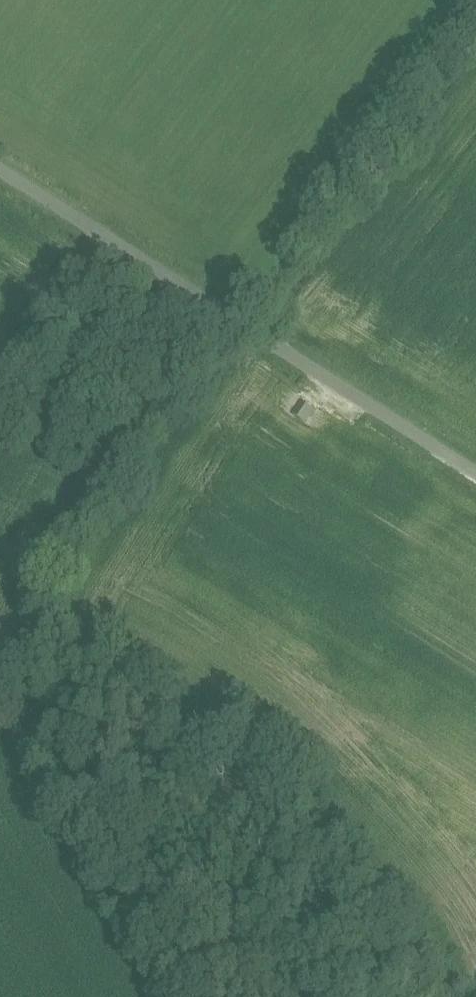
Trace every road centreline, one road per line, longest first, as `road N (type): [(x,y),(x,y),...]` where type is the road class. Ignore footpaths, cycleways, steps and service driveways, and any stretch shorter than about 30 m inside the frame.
road 1 (unclassified): [(475,475),(0,171)]

